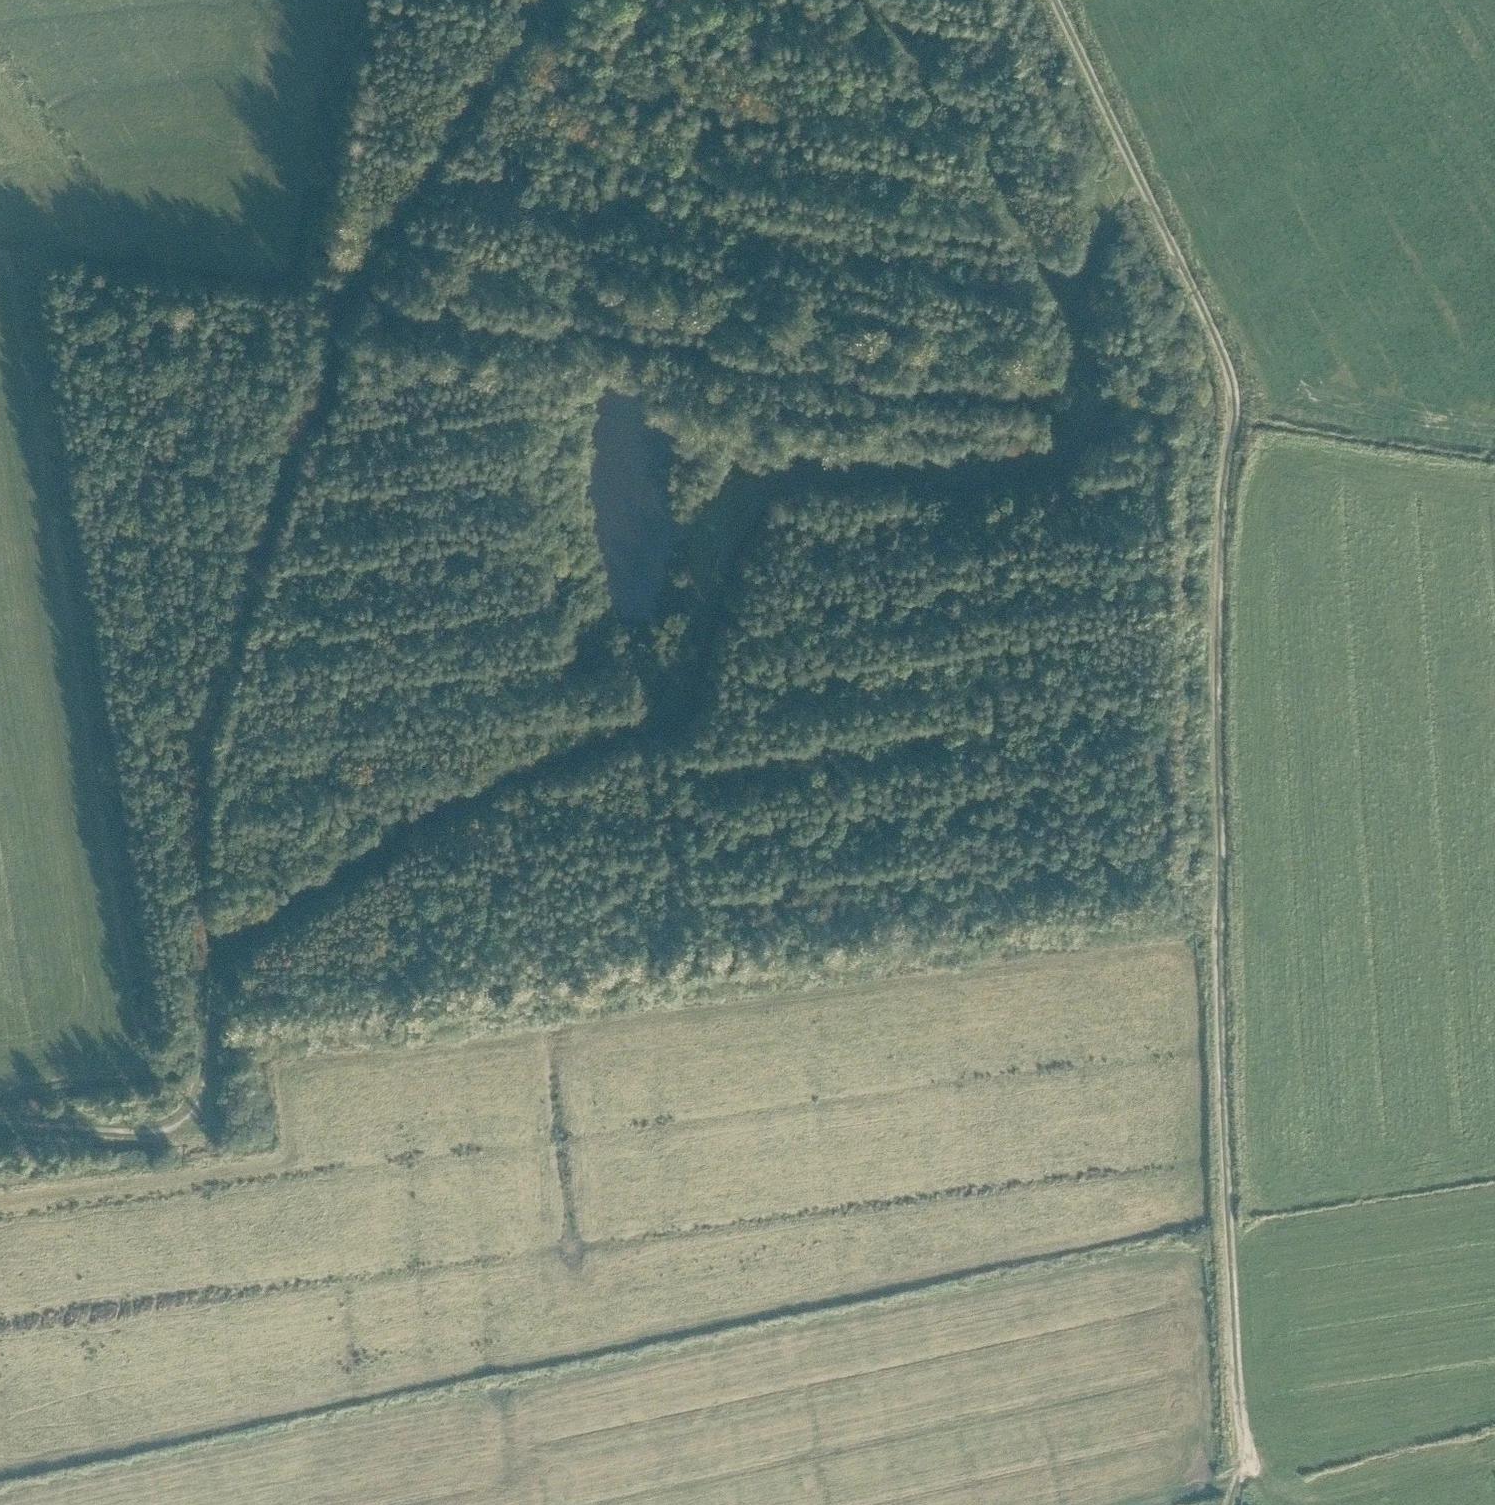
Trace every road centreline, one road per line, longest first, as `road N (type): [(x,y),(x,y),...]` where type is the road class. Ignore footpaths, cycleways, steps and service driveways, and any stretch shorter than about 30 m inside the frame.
road 1 (track): [(1245,1461),(1229,1196),(1216,630),(1217,527),(1236,392),(1197,292),(1057,0)]

